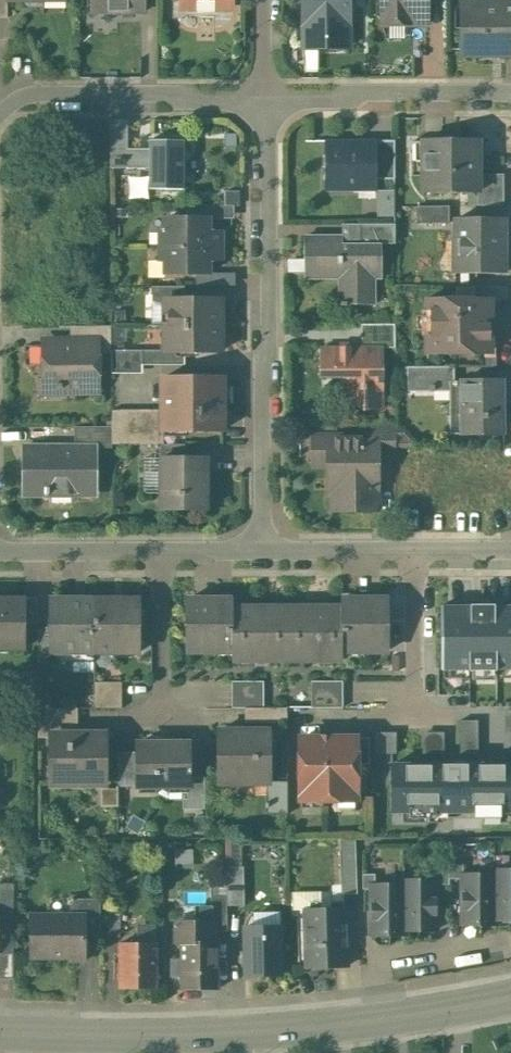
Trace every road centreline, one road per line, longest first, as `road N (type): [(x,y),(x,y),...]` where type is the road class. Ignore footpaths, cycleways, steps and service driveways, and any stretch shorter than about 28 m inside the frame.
road 1 (secondary): [(0,1032),(281,1030),(510,997)]
road 2 (residential): [(268,102),(267,545)]
road 3 (residential): [(0,109),(268,102)]
road 4 (residential): [(0,549),(267,545)]
road 5 (residential): [(267,545),(510,547)]
road 6 (residential): [(510,97),(268,102)]

